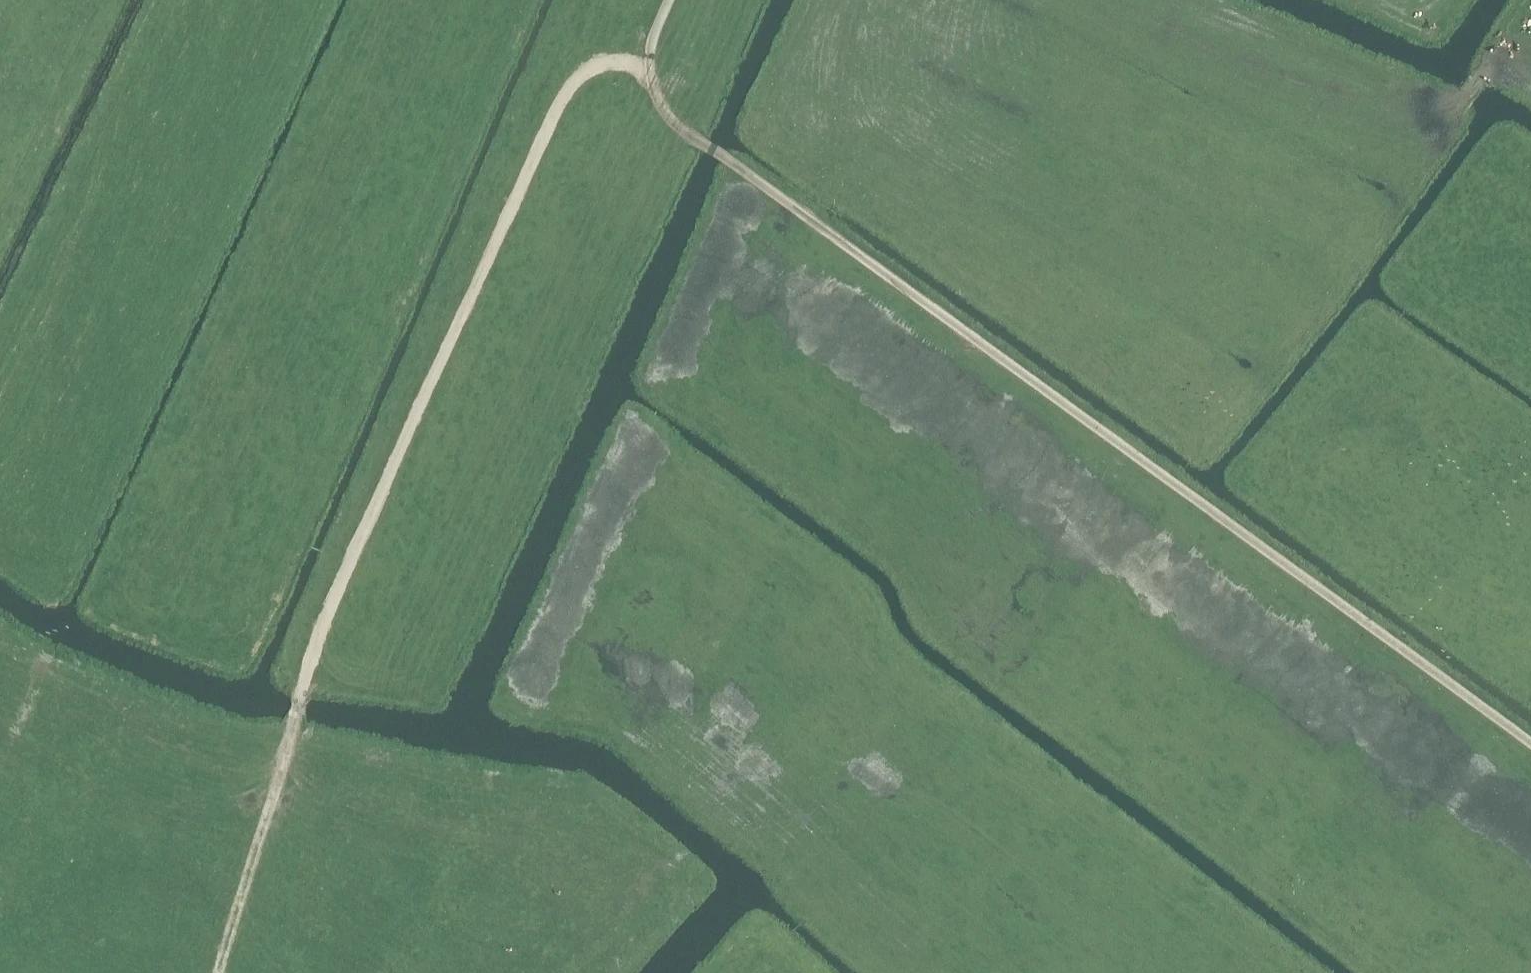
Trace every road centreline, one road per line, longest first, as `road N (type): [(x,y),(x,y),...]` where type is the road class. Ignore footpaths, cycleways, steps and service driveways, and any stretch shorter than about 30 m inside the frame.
road 1 (unclassified): [(1530,747),(676,127),(656,101),(650,72),(669,0)]
road 2 (track): [(224,972),(321,625),(556,106),(597,63),(625,61),(650,72)]

